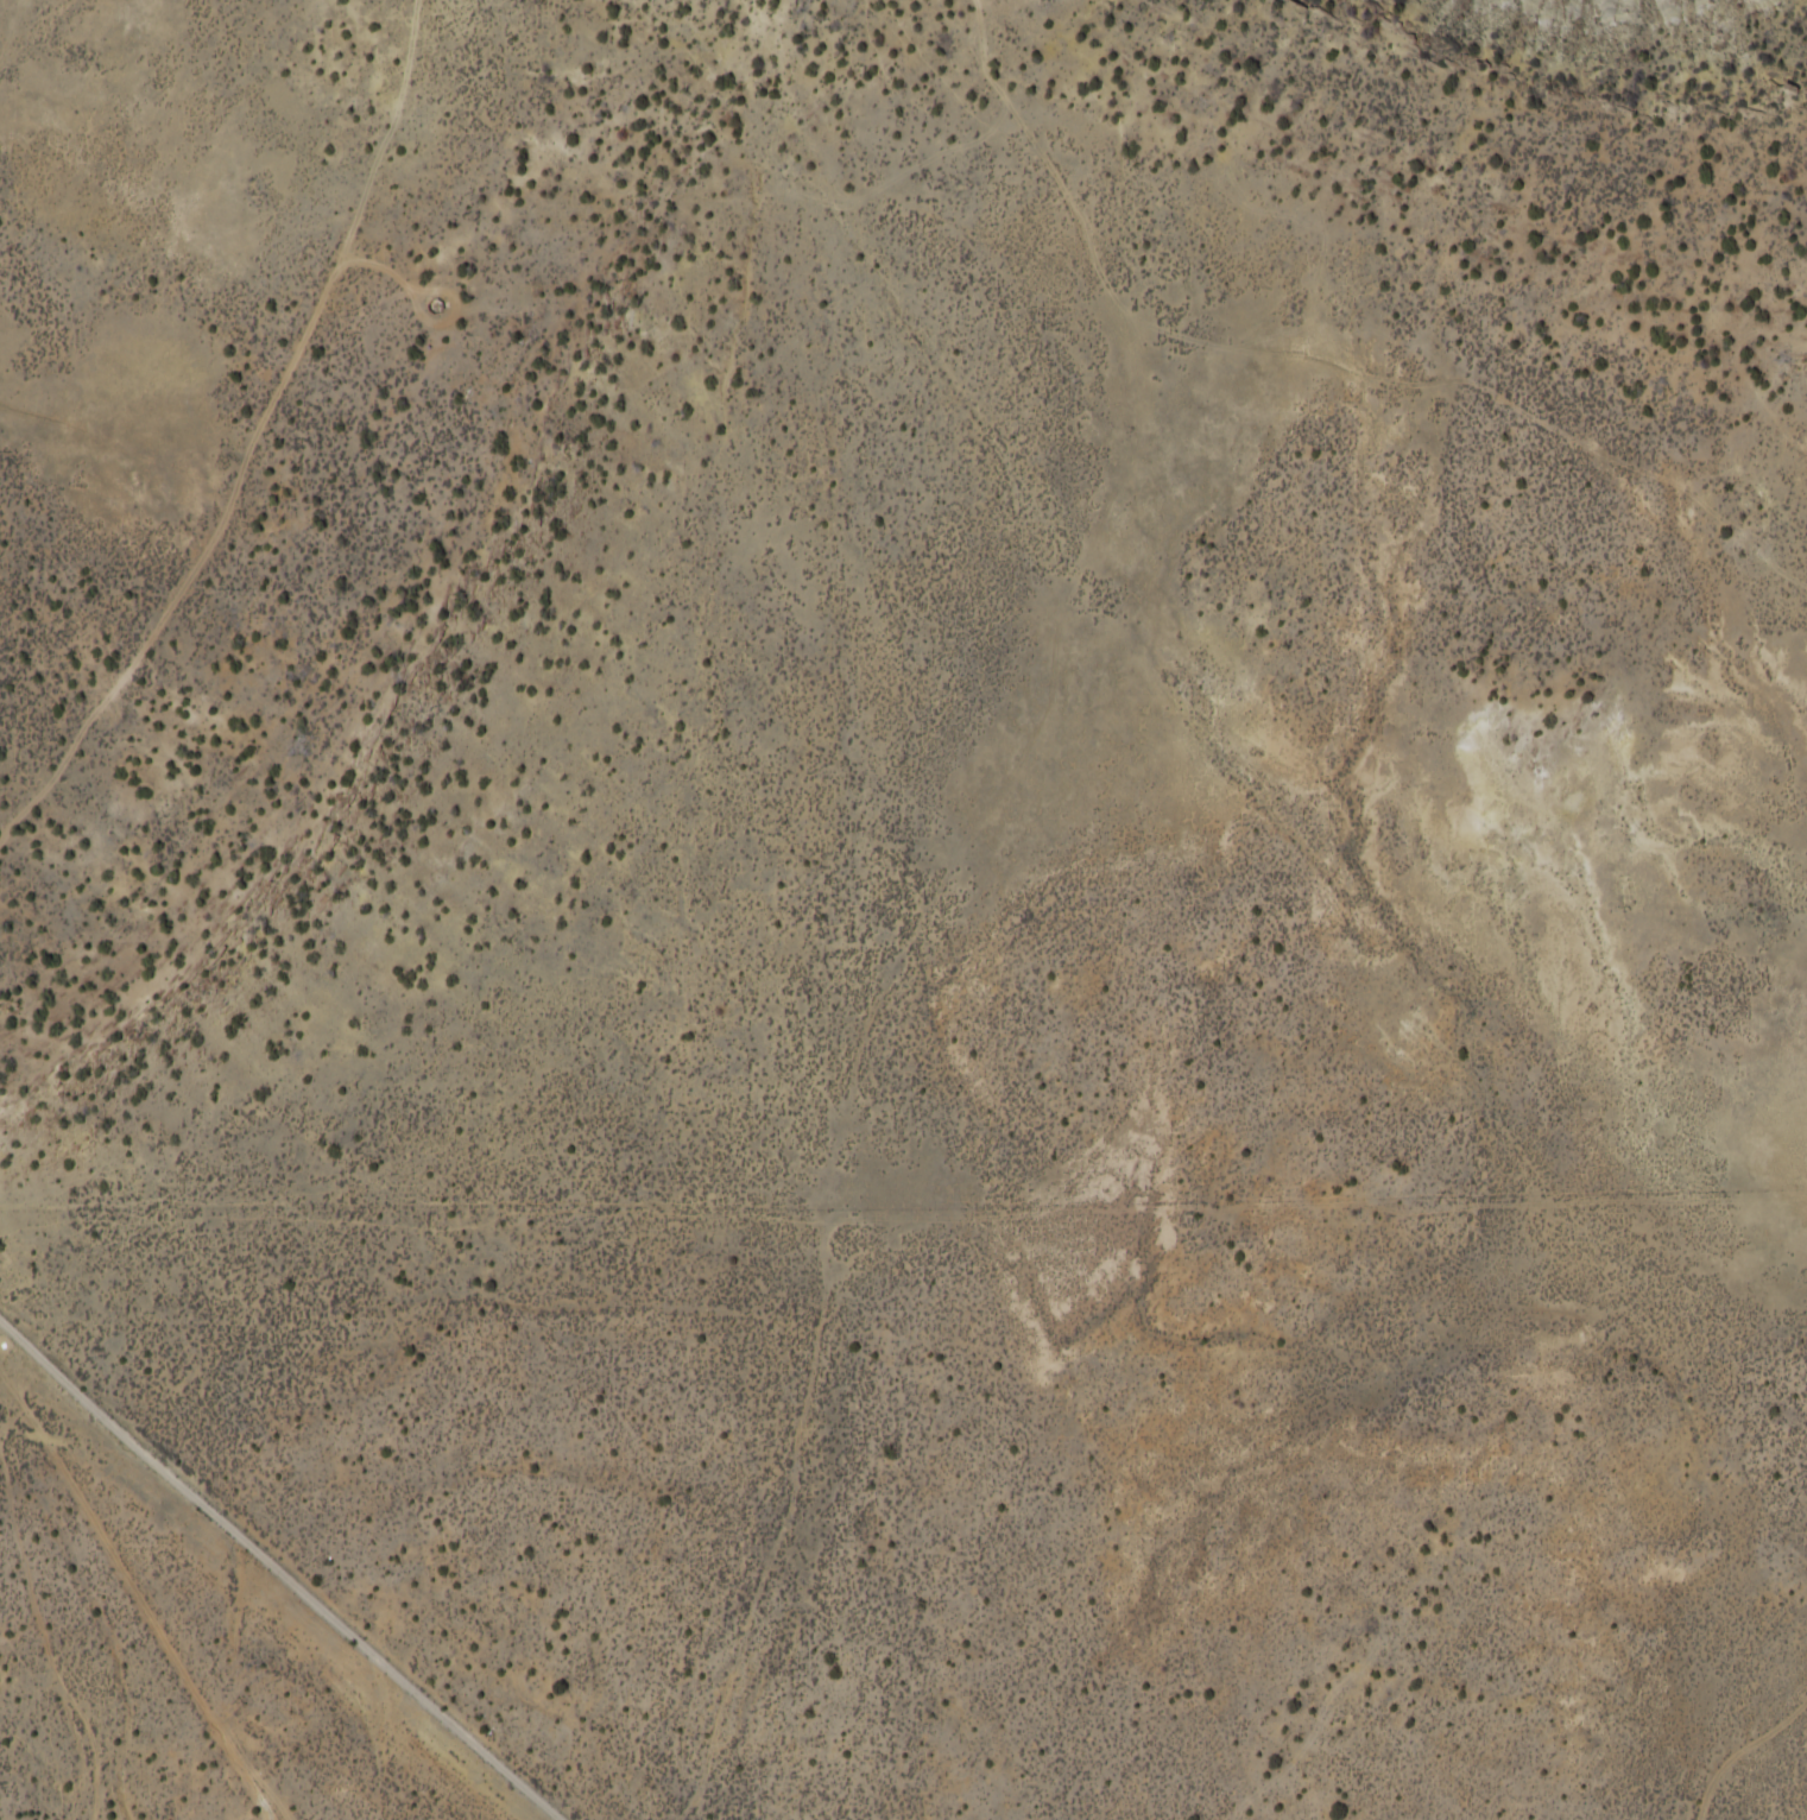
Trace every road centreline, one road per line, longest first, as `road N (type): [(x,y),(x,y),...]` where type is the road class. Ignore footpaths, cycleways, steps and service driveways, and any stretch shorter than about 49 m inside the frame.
road 1 (track): [(0,829),(230,504),(457,0)]
road 2 (track): [(518,1819),(0,1355)]
road 3 (track): [(102,1446),(0,1526)]

